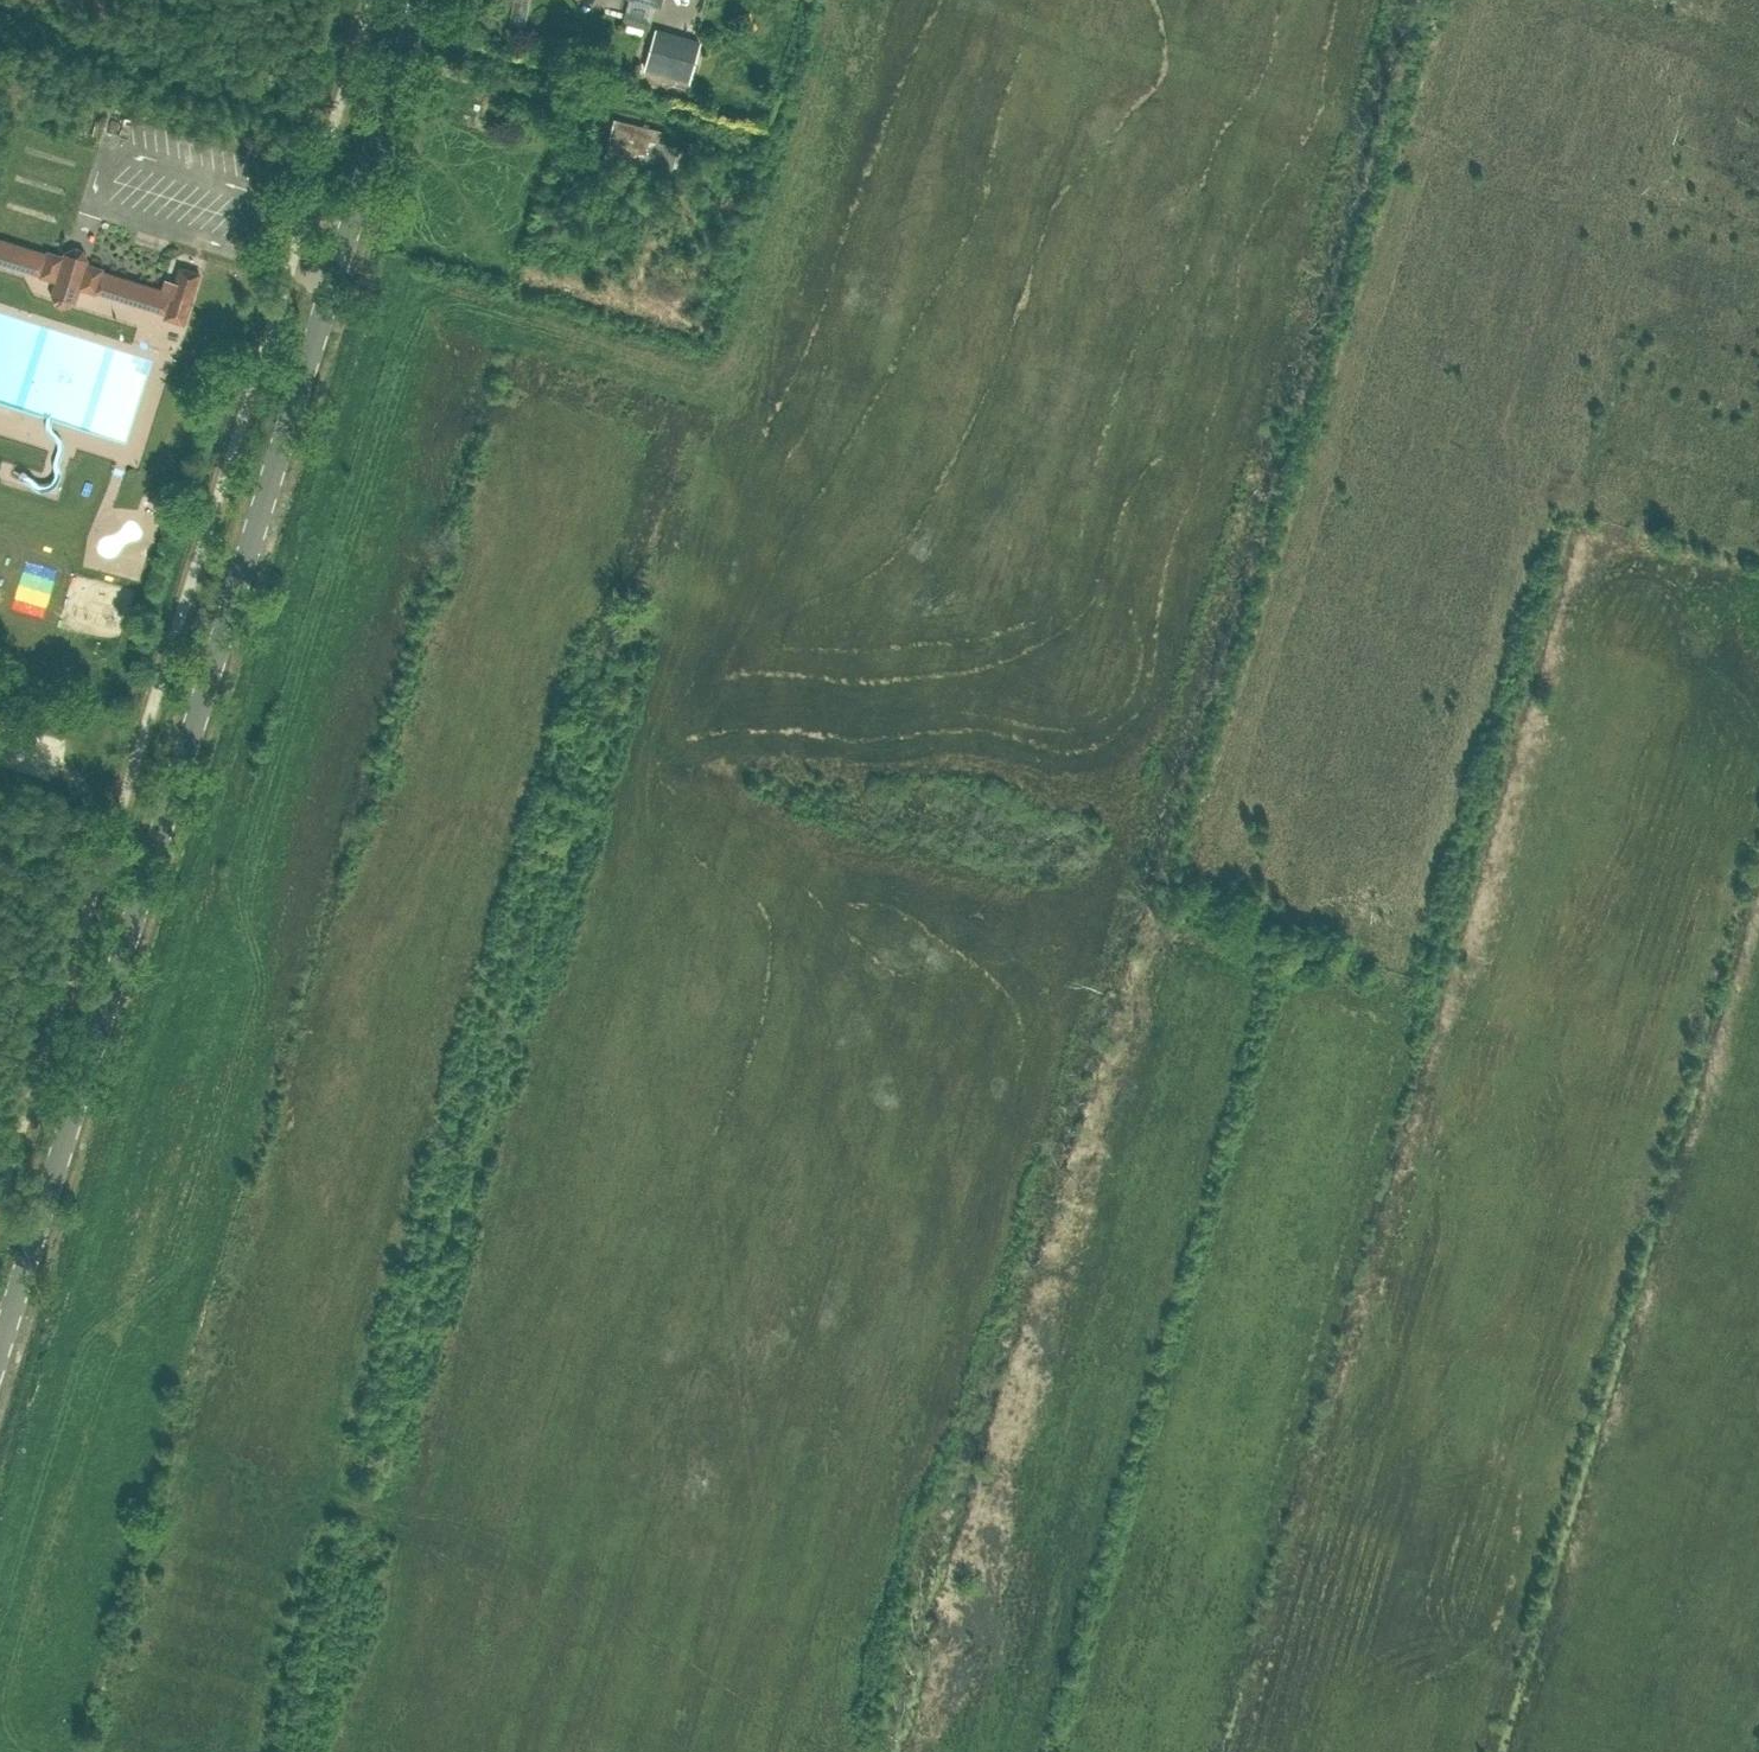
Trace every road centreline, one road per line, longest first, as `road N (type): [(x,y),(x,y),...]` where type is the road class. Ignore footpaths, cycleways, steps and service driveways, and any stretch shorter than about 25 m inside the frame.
road 1 (tertiary): [(0,1343),(421,0)]

